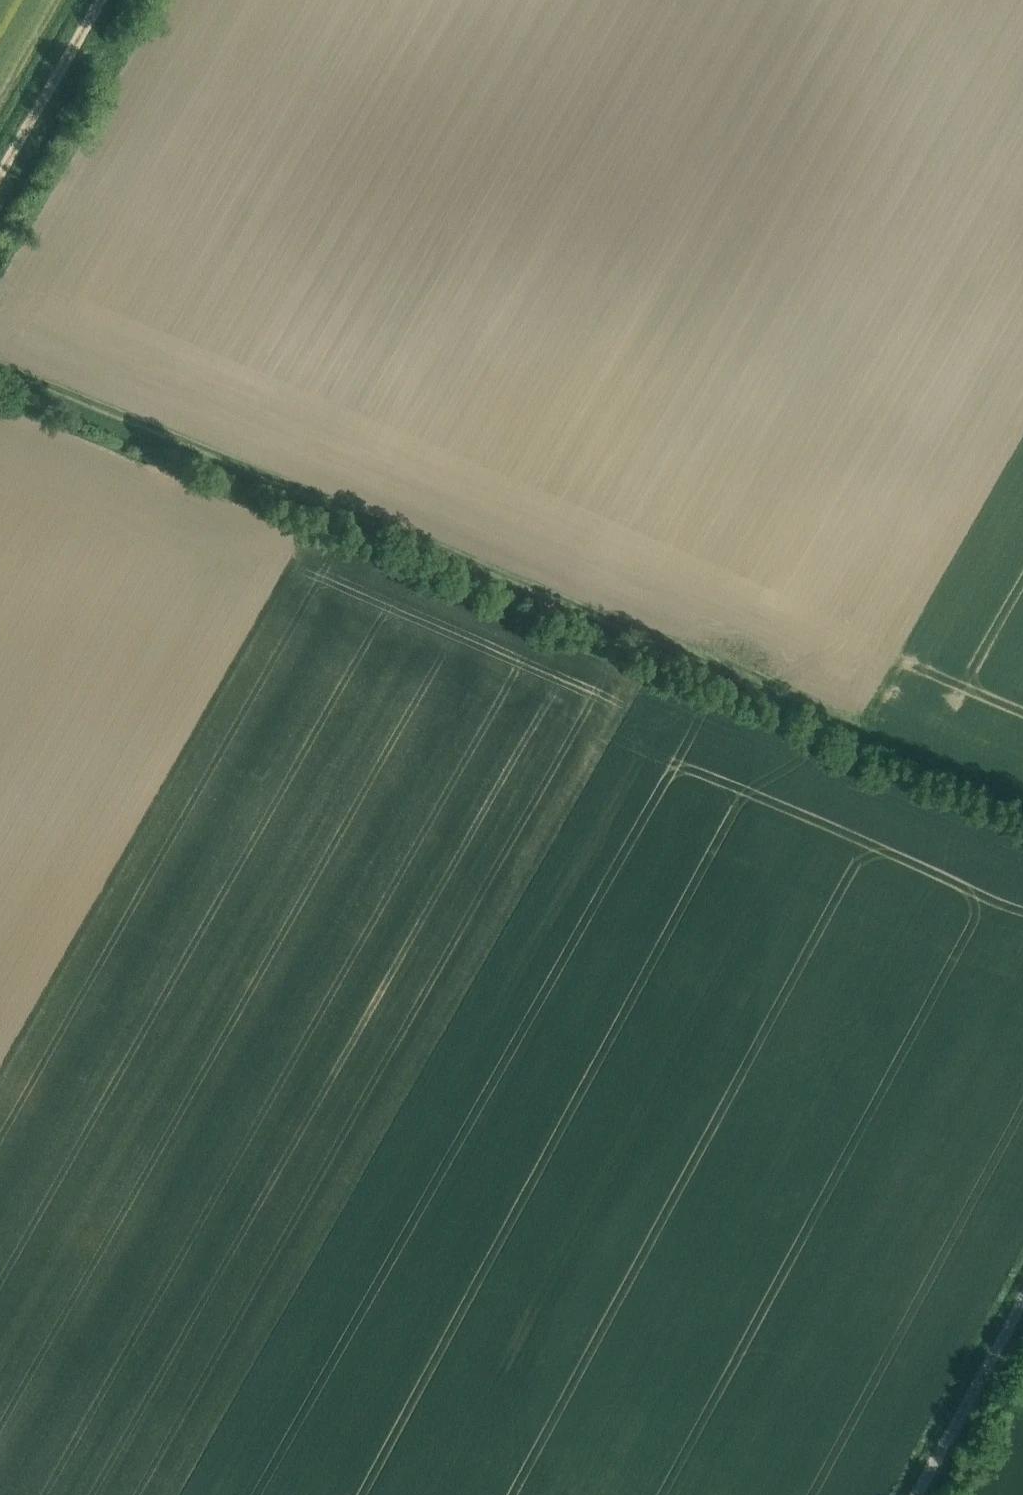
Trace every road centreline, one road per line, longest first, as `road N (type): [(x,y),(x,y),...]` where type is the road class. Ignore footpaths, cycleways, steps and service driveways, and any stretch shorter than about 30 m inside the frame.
road 1 (track): [(104,0),(0,181)]
road 2 (track): [(1022,1311),(925,1494)]

